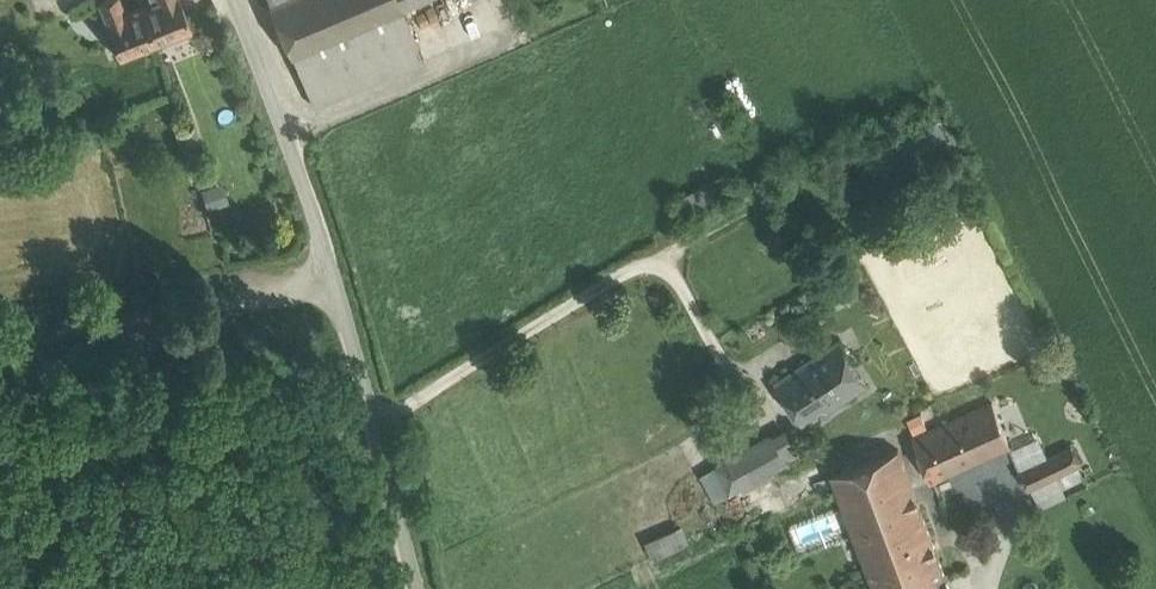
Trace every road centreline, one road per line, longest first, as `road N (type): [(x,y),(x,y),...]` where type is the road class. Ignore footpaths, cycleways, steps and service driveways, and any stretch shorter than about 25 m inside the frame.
road 1 (track): [(235,0),(335,283),(414,588)]
road 2 (track): [(335,283),(0,344)]
road 3 (track): [(501,0),(503,33),(288,135)]

